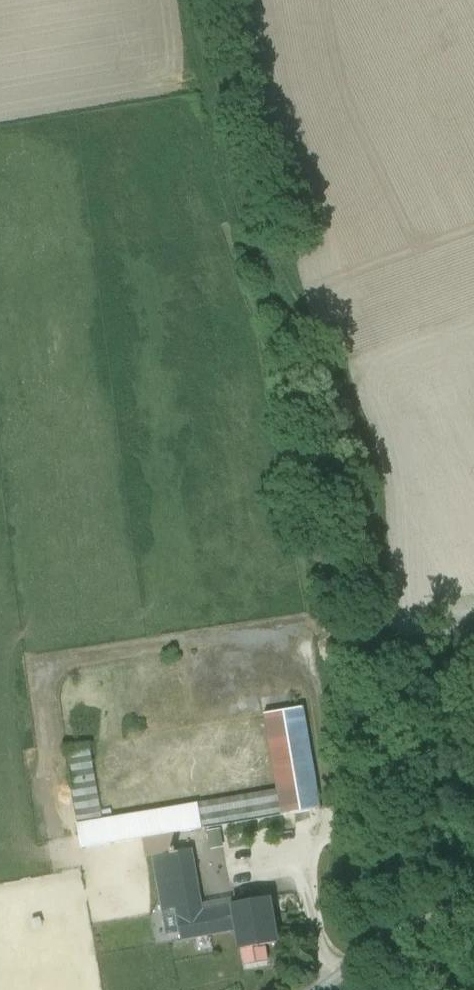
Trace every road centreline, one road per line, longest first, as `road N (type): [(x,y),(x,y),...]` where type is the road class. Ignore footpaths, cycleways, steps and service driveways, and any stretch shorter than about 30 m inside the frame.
road 1 (track): [(206,0),(256,210),(316,337),(376,509),(372,596),(389,676),(362,889),(383,940)]
road 2 (track): [(289,280),(267,308),(318,623)]
road 3 (residential): [(311,989),(473,871)]

